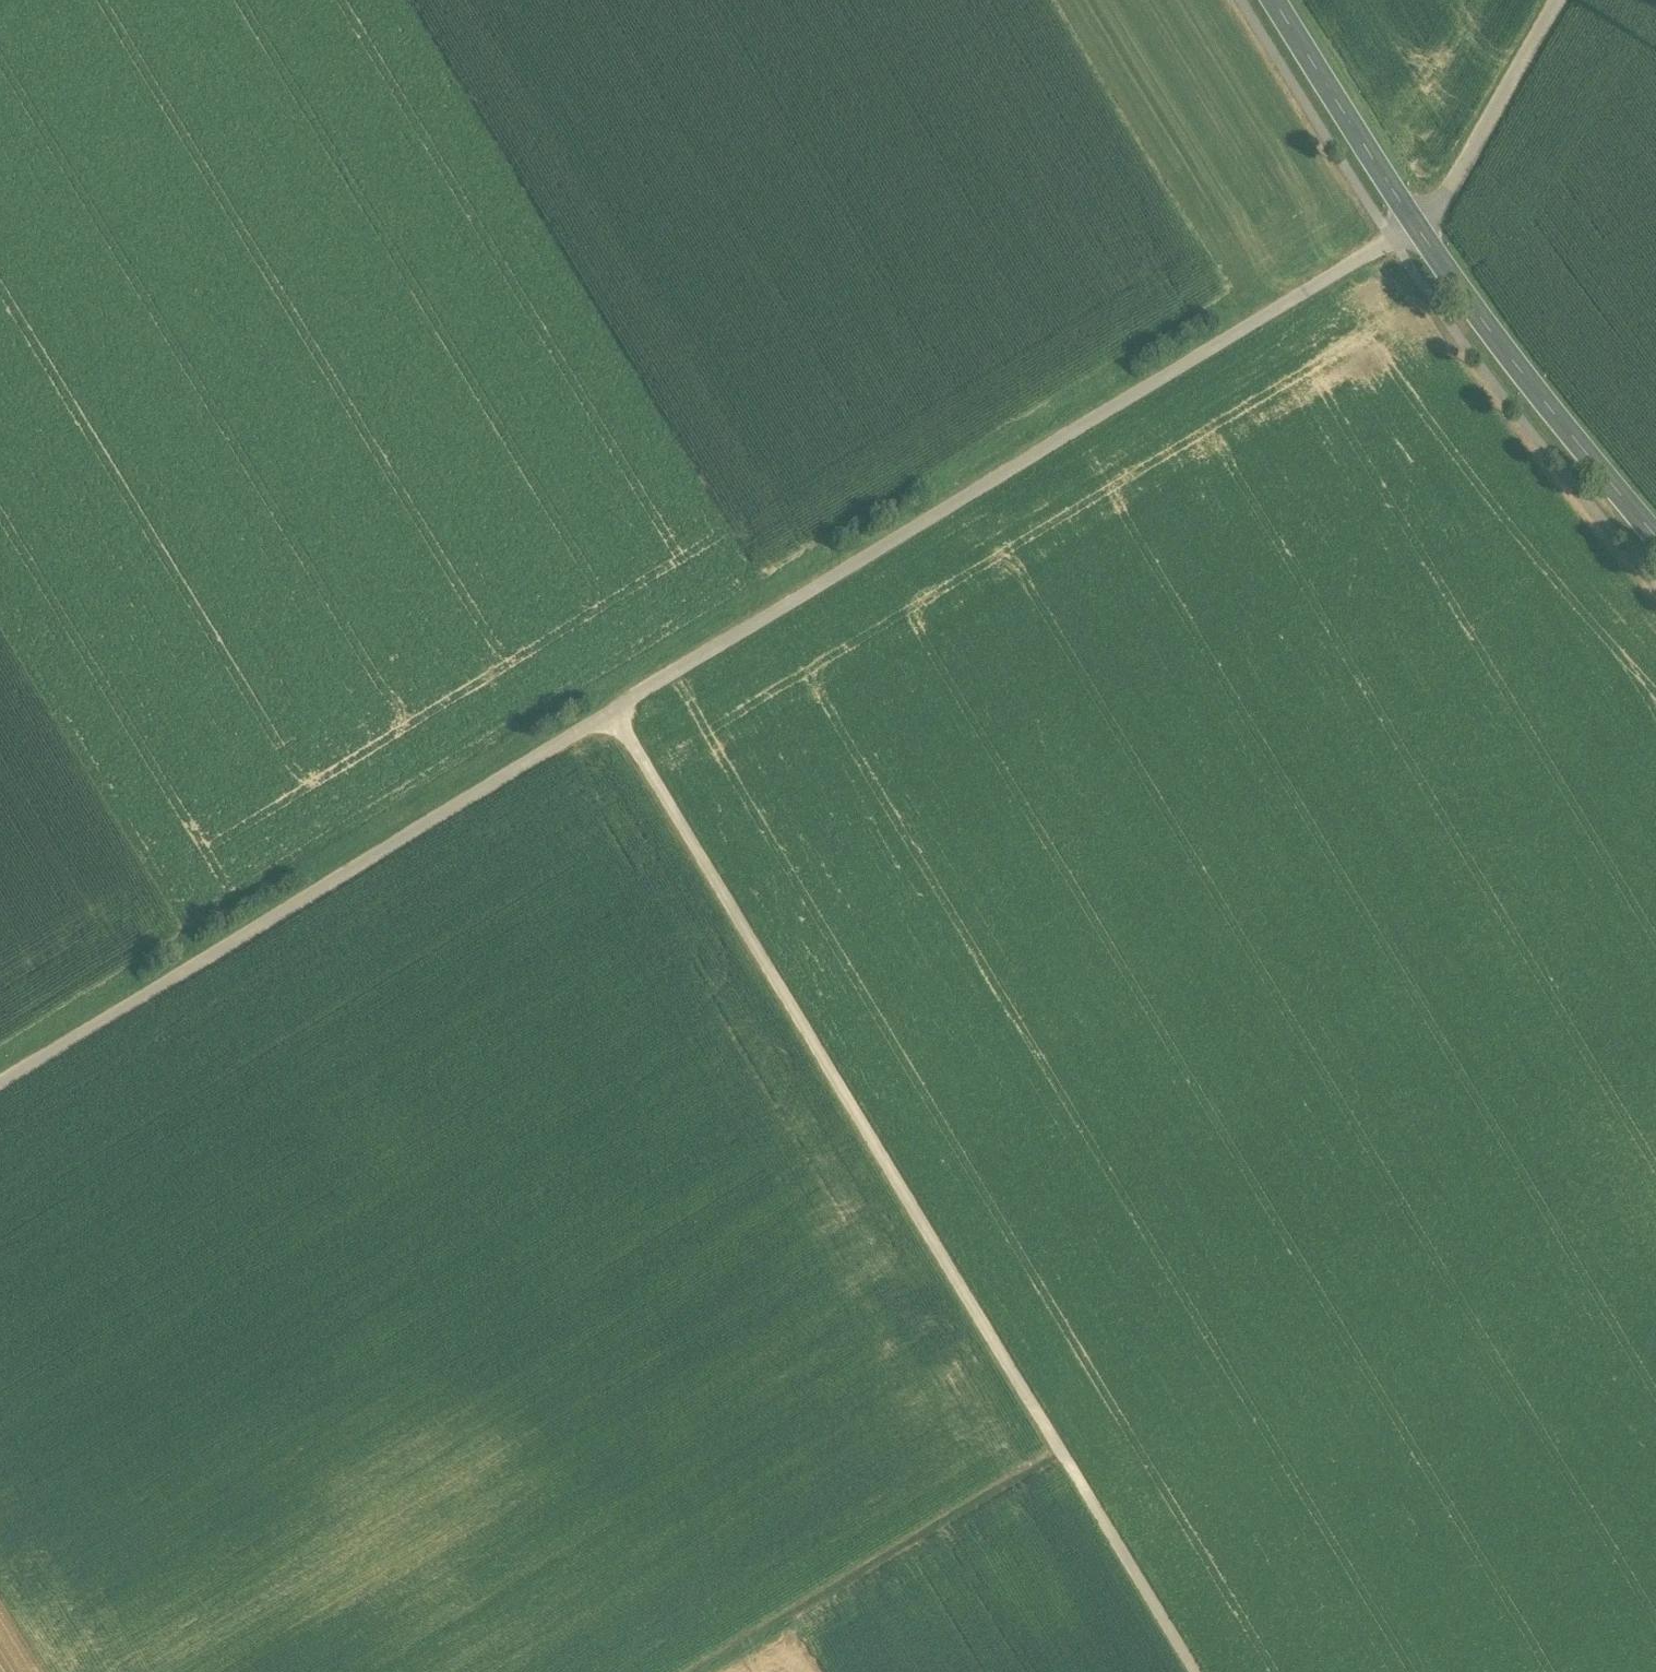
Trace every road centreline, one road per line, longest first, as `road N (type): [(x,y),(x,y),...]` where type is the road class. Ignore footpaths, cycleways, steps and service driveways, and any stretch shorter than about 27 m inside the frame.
road 1 (track): [(612,712),(1392,237),(1420,230),(1559,0)]
road 2 (track): [(1194,1671),(612,712)]
road 3 (track): [(0,1085),(612,712)]
road 4 (secondary): [(1655,536),(1487,328),(1277,0)]
road 5 (track): [(700,1671),(1061,1452)]

